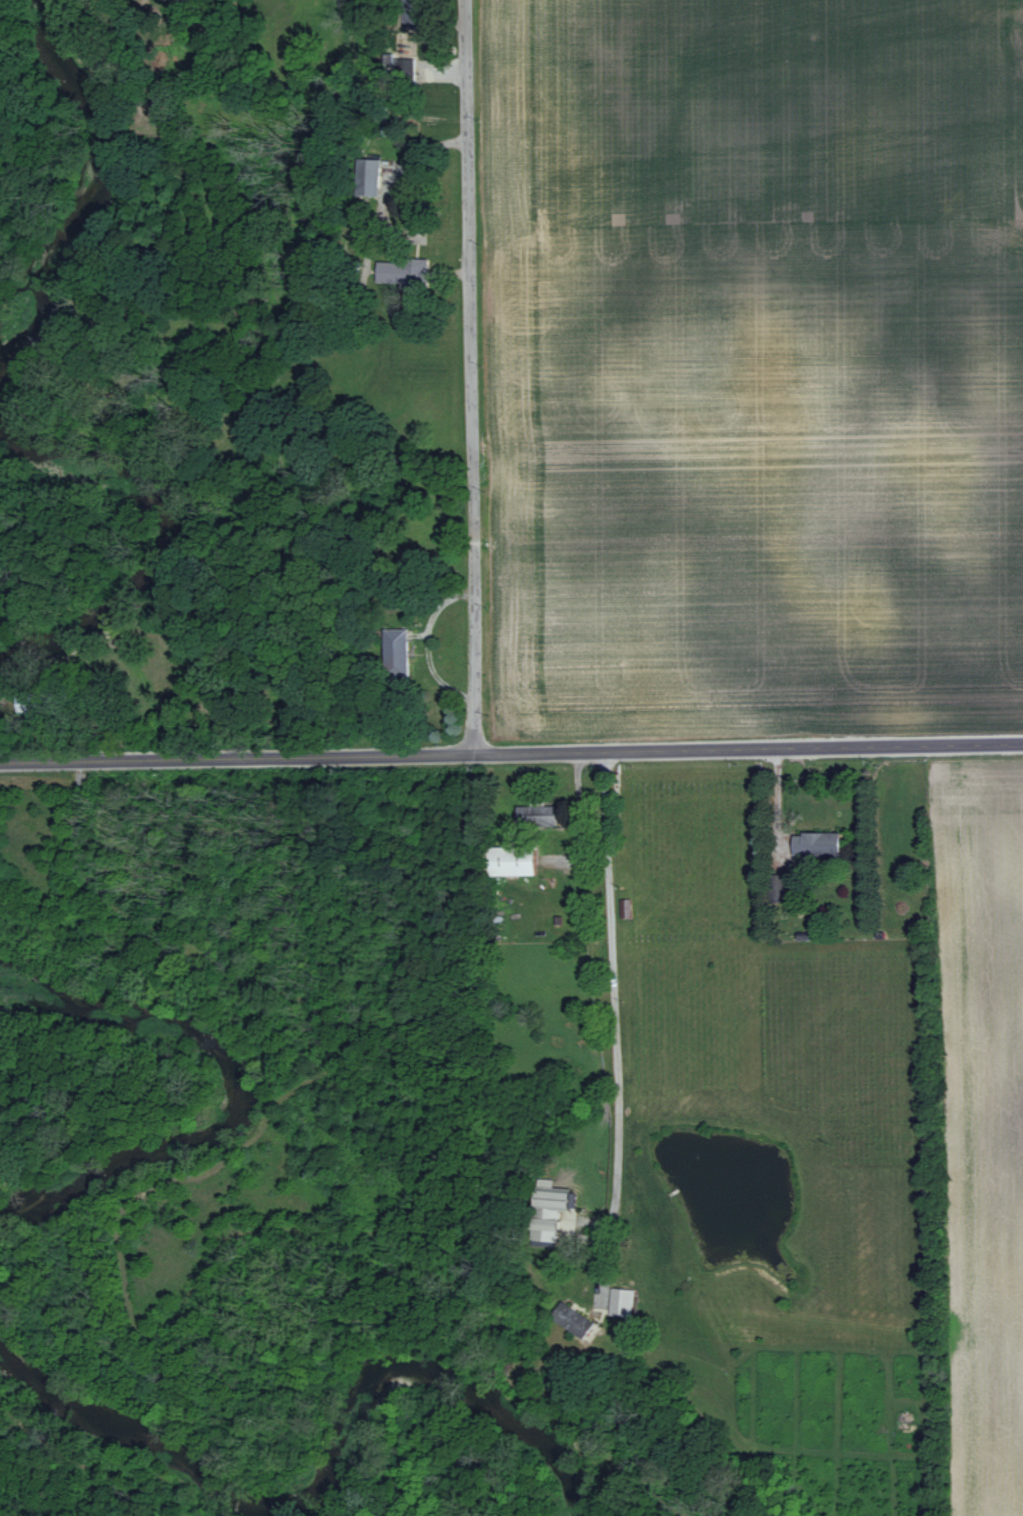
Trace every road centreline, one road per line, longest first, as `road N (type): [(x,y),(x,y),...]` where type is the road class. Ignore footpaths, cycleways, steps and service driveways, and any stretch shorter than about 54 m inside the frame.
road 1 (tertiary): [(0,772),(1022,752)]
road 2 (residential): [(472,763),(464,0)]

